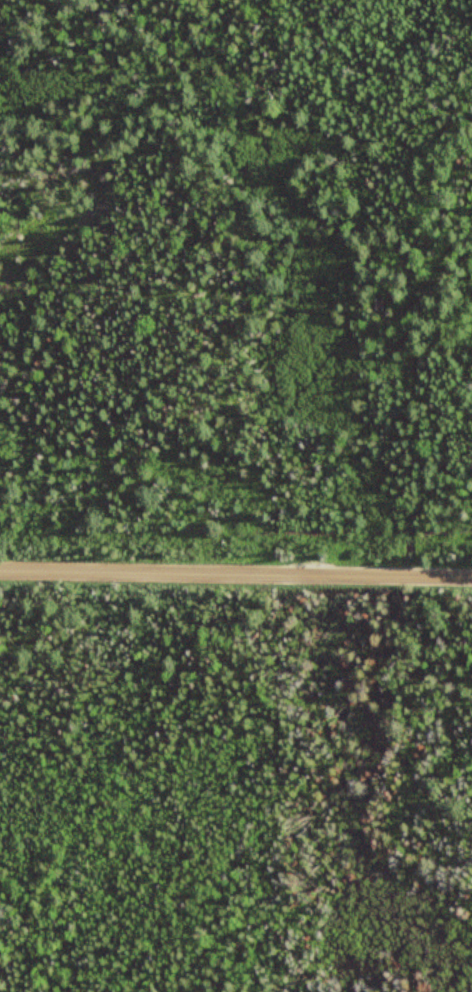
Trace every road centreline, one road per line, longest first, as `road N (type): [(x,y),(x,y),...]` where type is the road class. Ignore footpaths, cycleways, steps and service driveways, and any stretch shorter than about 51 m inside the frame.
road 1 (residential): [(471,576),(0,566)]

